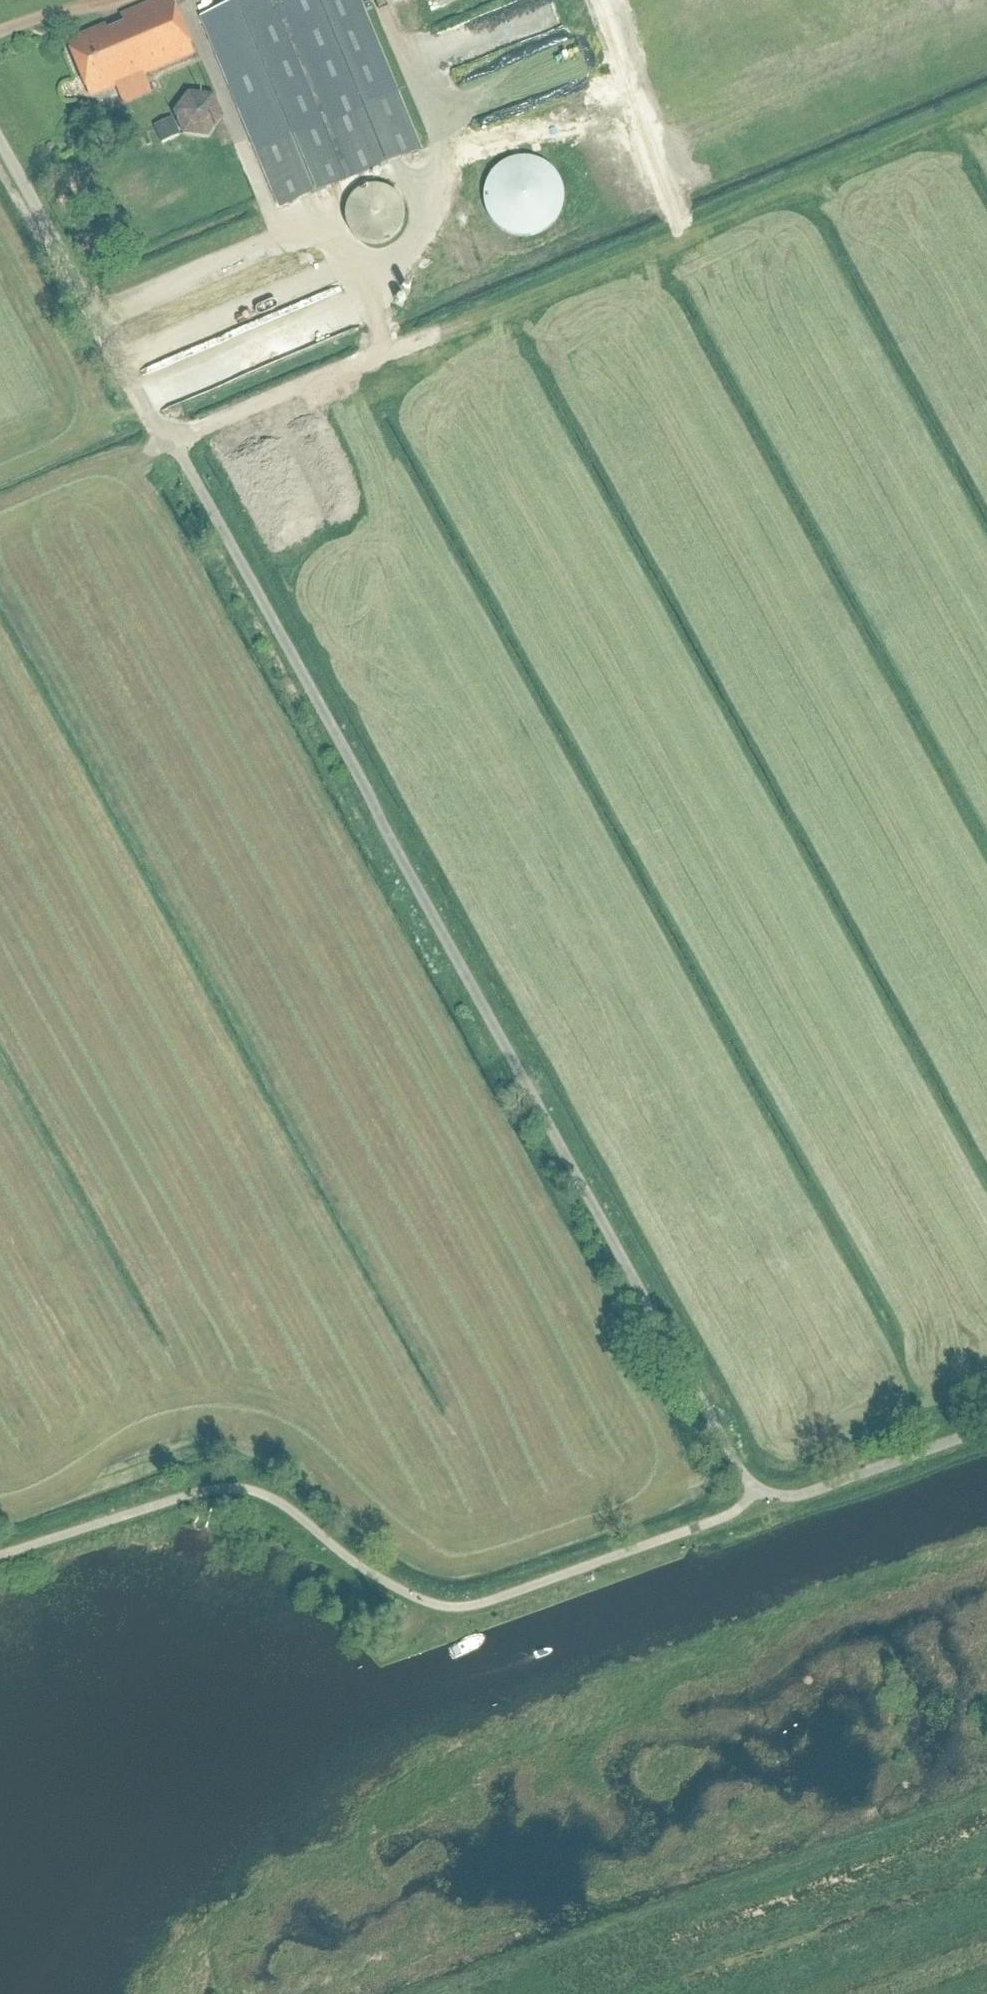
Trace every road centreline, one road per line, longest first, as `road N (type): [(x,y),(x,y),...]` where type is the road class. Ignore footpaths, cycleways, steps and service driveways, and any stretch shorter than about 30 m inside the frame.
road 1 (unclassified): [(195,481),(0,129)]

